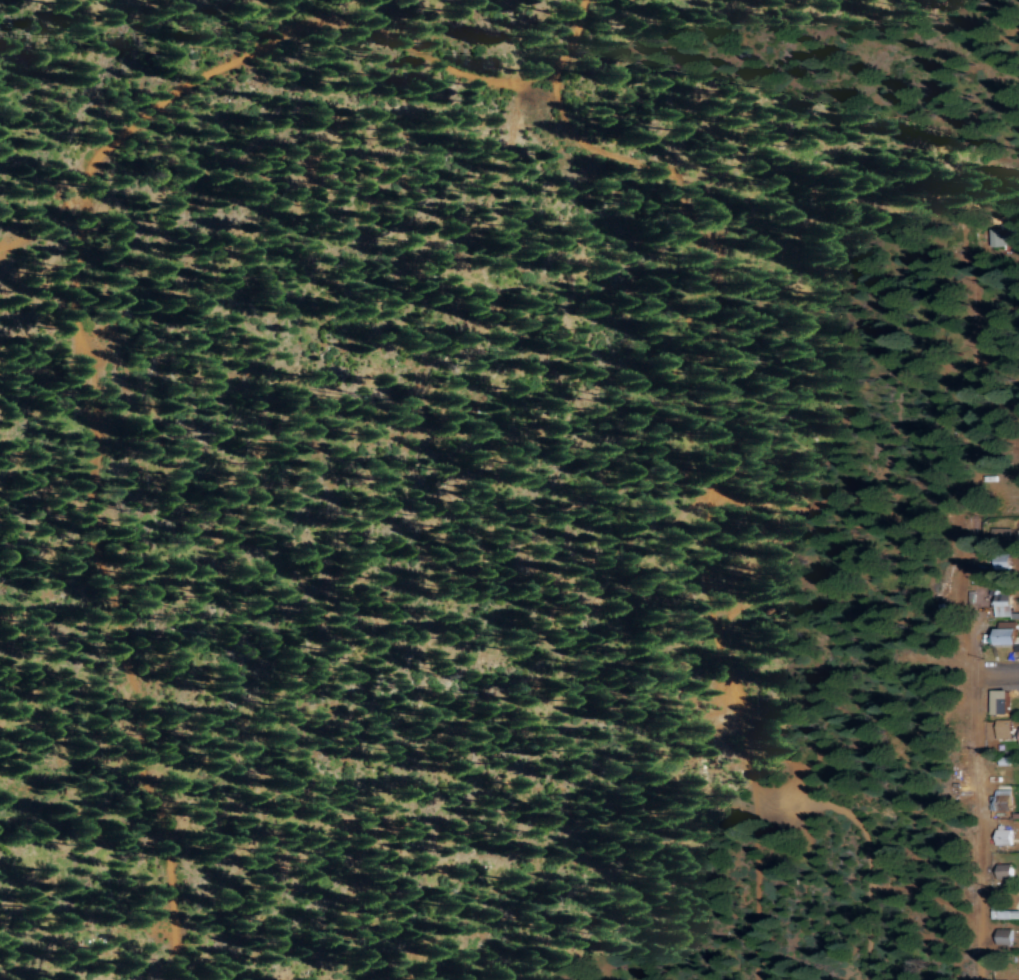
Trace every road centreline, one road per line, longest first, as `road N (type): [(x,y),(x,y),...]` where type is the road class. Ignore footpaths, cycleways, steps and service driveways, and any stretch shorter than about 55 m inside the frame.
road 1 (residential): [(869,979),(863,822),(797,789)]

